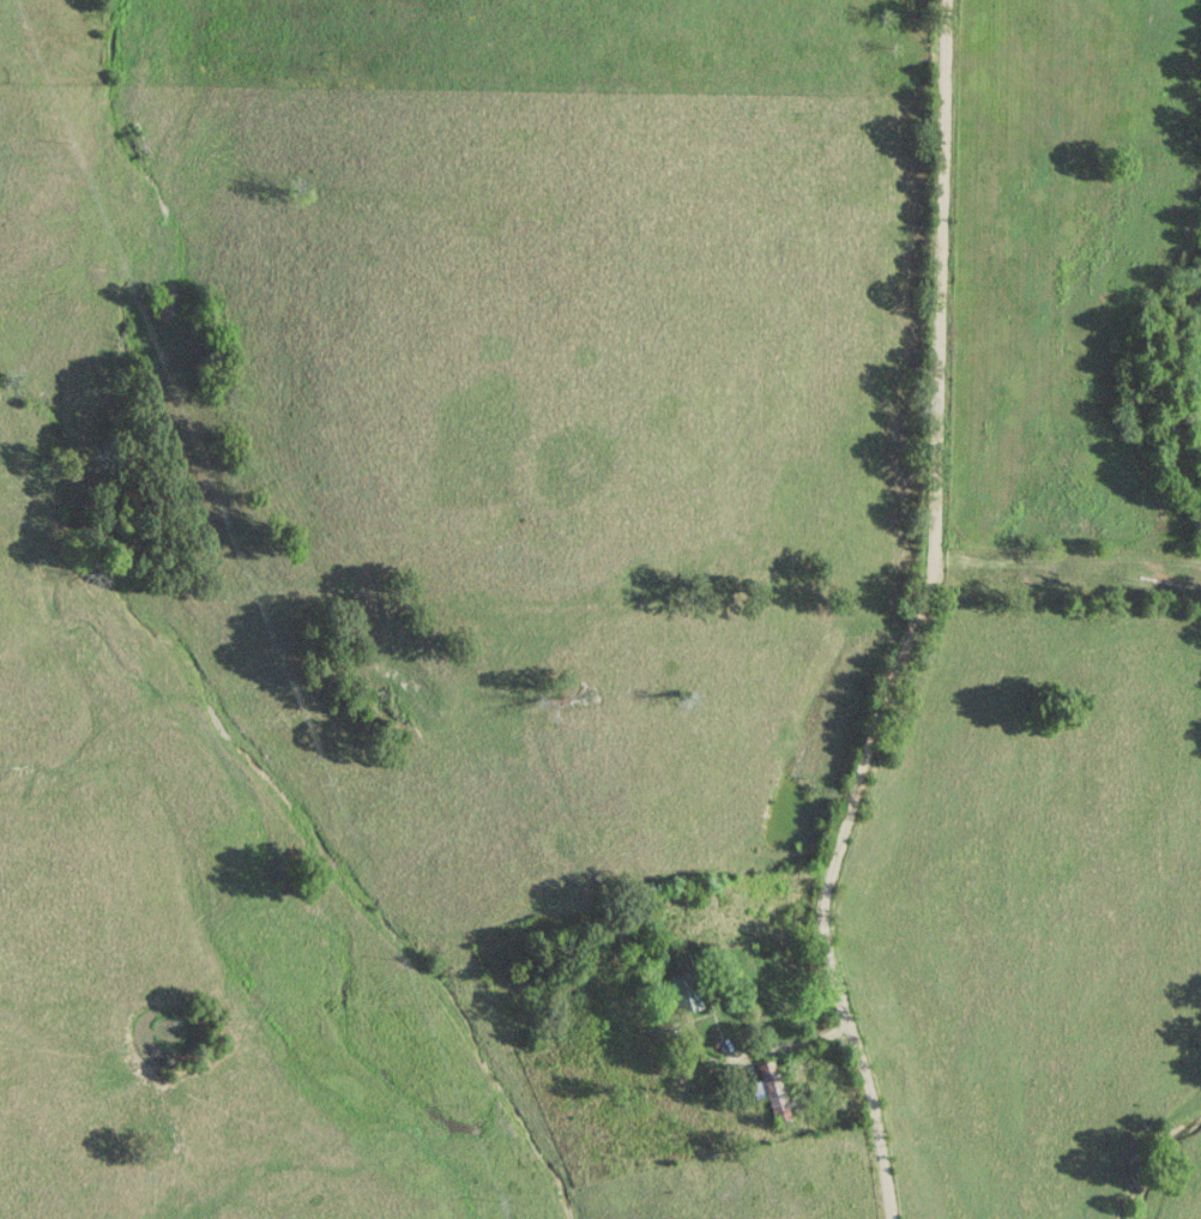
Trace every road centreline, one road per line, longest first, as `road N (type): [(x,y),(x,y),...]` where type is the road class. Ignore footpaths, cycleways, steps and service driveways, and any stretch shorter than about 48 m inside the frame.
road 1 (residential): [(847,1218),(841,1082),(823,948),(899,660),(918,482),(928,0)]

